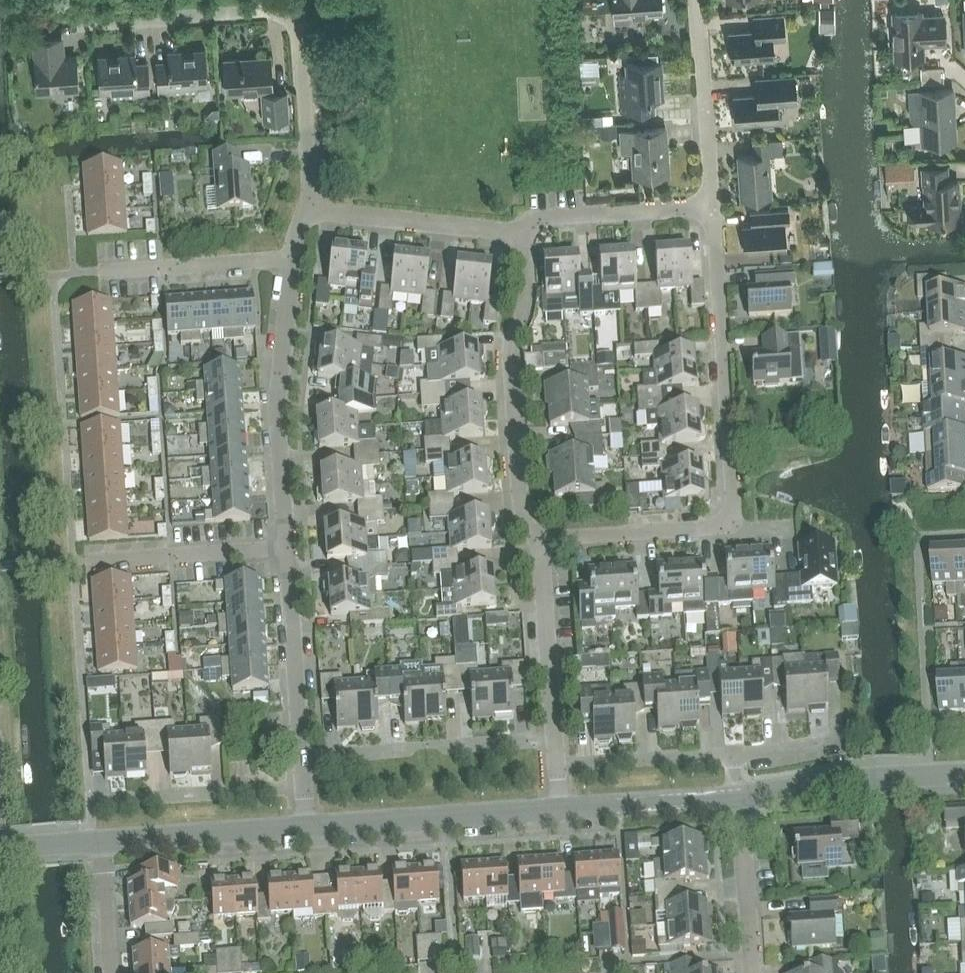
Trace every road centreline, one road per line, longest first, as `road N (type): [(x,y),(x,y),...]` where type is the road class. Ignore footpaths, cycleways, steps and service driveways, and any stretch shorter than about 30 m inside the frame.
road 1 (residential): [(546,544),(729,518),(733,492),(712,205)]
road 2 (residential): [(307,207),(299,36),(280,13),(87,25)]
road 3 (residential): [(546,544),(521,512),(510,351),(527,296),(523,240)]
road 4 (residential): [(287,547),(278,407),(290,259)]
road 5 (residential): [(306,827),(560,809)]
road 6 (residential): [(738,798),(851,777),(964,772)]
road 7 (residential): [(523,240),(506,229),(307,207)]
road 8 (residential): [(72,561),(287,547)]
road 9 (residential): [(303,786),(89,800)]
road 10 (residential): [(301,756),(287,547)]
road 11 (residential): [(712,205),(696,0)]
road 12 (residential): [(102,844),(306,827)]
road 13 (residential): [(523,240),(549,215),(712,205)]
road 14 (residential): [(555,741),(546,544)]
road 15 (residential): [(98,271),(290,259)]
road 16 (residential): [(560,809),(738,798)]
road 17 (residential): [(753,972),(738,798)]
road 18 (residential): [(111,972),(102,844)]

